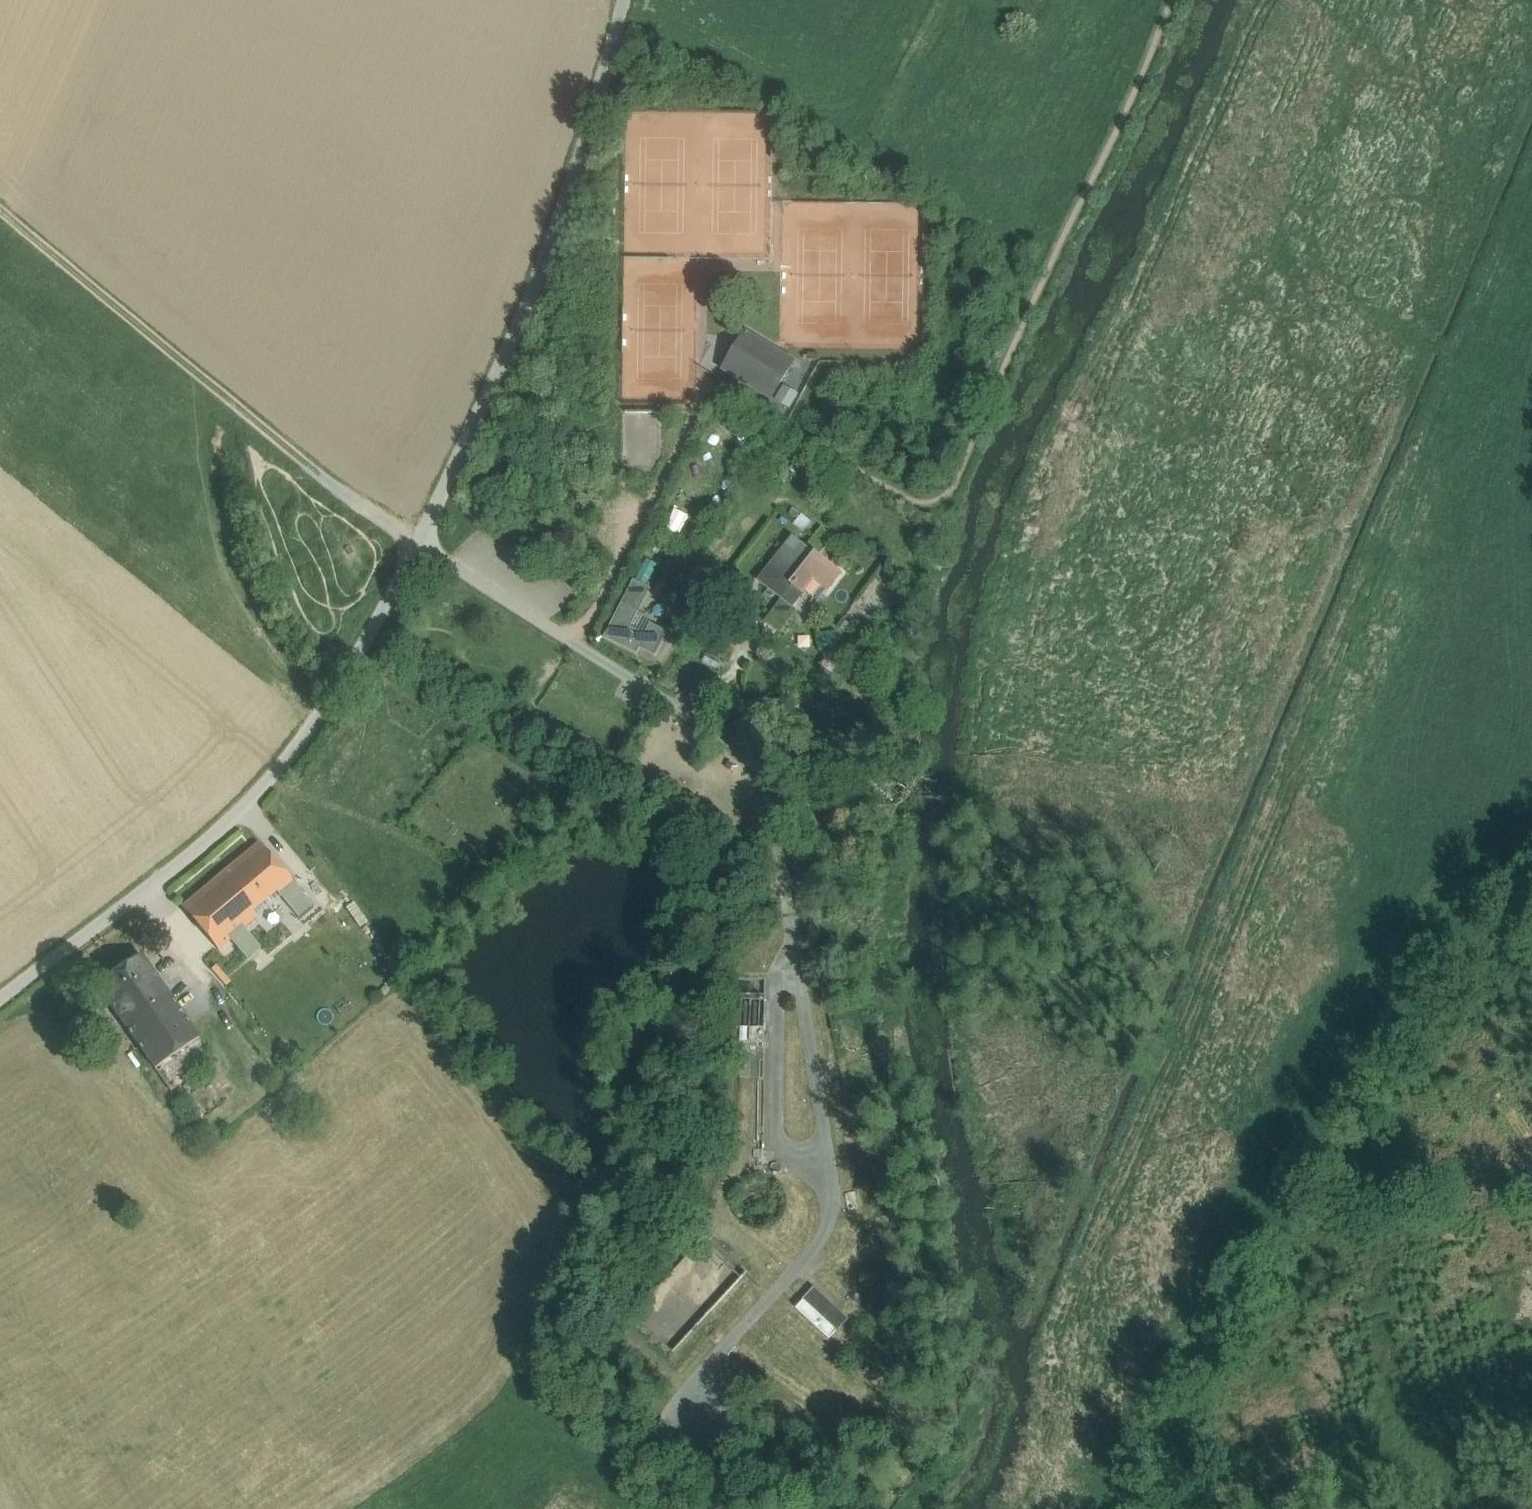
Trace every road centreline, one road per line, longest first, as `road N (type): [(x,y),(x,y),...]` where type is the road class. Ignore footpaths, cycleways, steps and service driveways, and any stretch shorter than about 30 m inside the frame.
road 1 (unclassified): [(0,1001),(231,821),(337,692),(419,544),(506,357),(562,218),(624,0)]
road 2 (track): [(932,0),(889,82),(874,99),(843,109),(807,102),(697,38),(671,0)]

